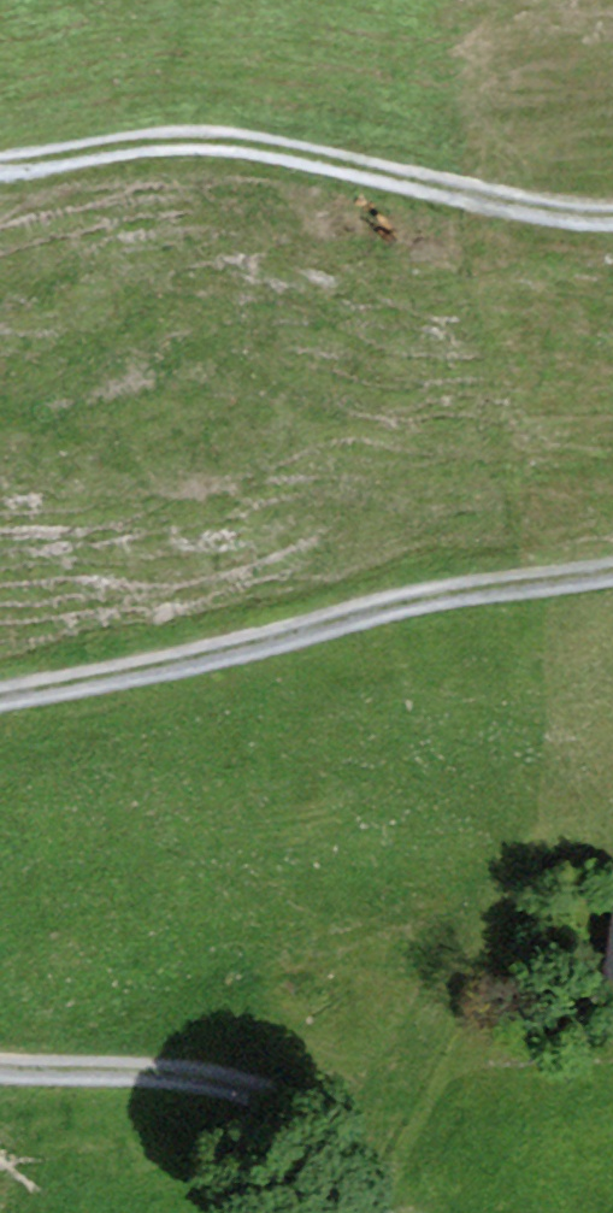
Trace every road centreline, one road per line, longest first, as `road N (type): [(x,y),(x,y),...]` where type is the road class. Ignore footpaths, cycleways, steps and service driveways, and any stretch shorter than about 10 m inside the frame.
road 1 (track): [(0,692),(430,589),(612,563)]
road 2 (track): [(0,157),(163,133),(238,135),(472,197),(612,210)]
road 3 (track): [(330,1212),(332,1167),(319,1141),(264,1089),(221,1073),(149,1063),(0,1062)]

